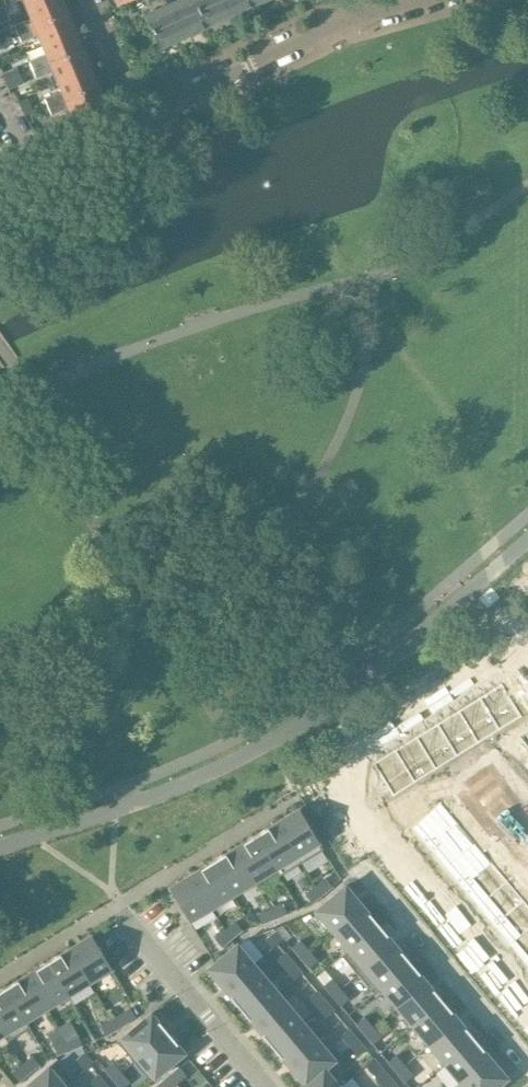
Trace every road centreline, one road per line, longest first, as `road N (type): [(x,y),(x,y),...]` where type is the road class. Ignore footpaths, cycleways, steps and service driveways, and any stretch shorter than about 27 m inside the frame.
road 1 (residential): [(365,870),(527,1061)]
road 2 (residential): [(140,121),(345,17)]
road 3 (residential): [(121,911),(263,1086)]
road 4 (residential): [(140,121),(87,0)]

